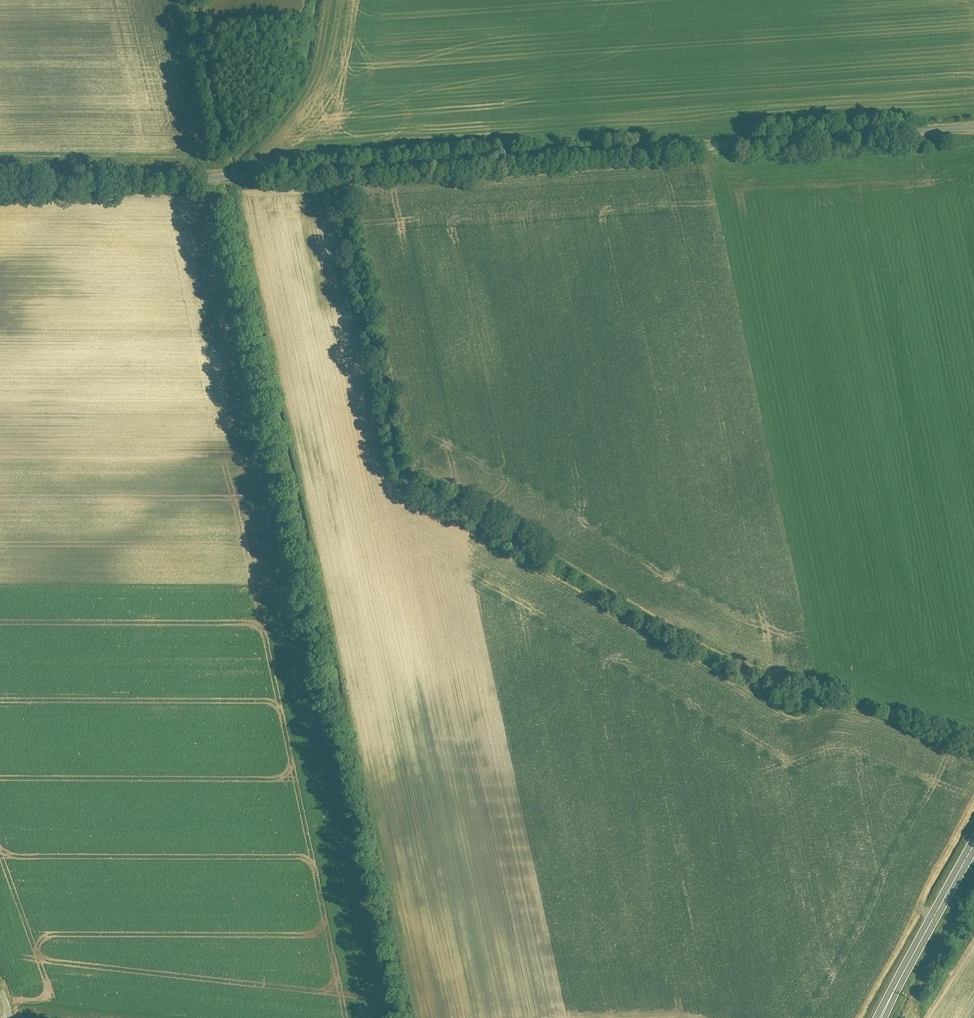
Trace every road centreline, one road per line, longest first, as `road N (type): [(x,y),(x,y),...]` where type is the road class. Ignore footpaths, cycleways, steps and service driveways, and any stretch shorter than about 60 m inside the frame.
road 1 (residential): [(0,178),(242,174),(973,127)]
road 2 (secondary): [(973,839),(882,1017)]

